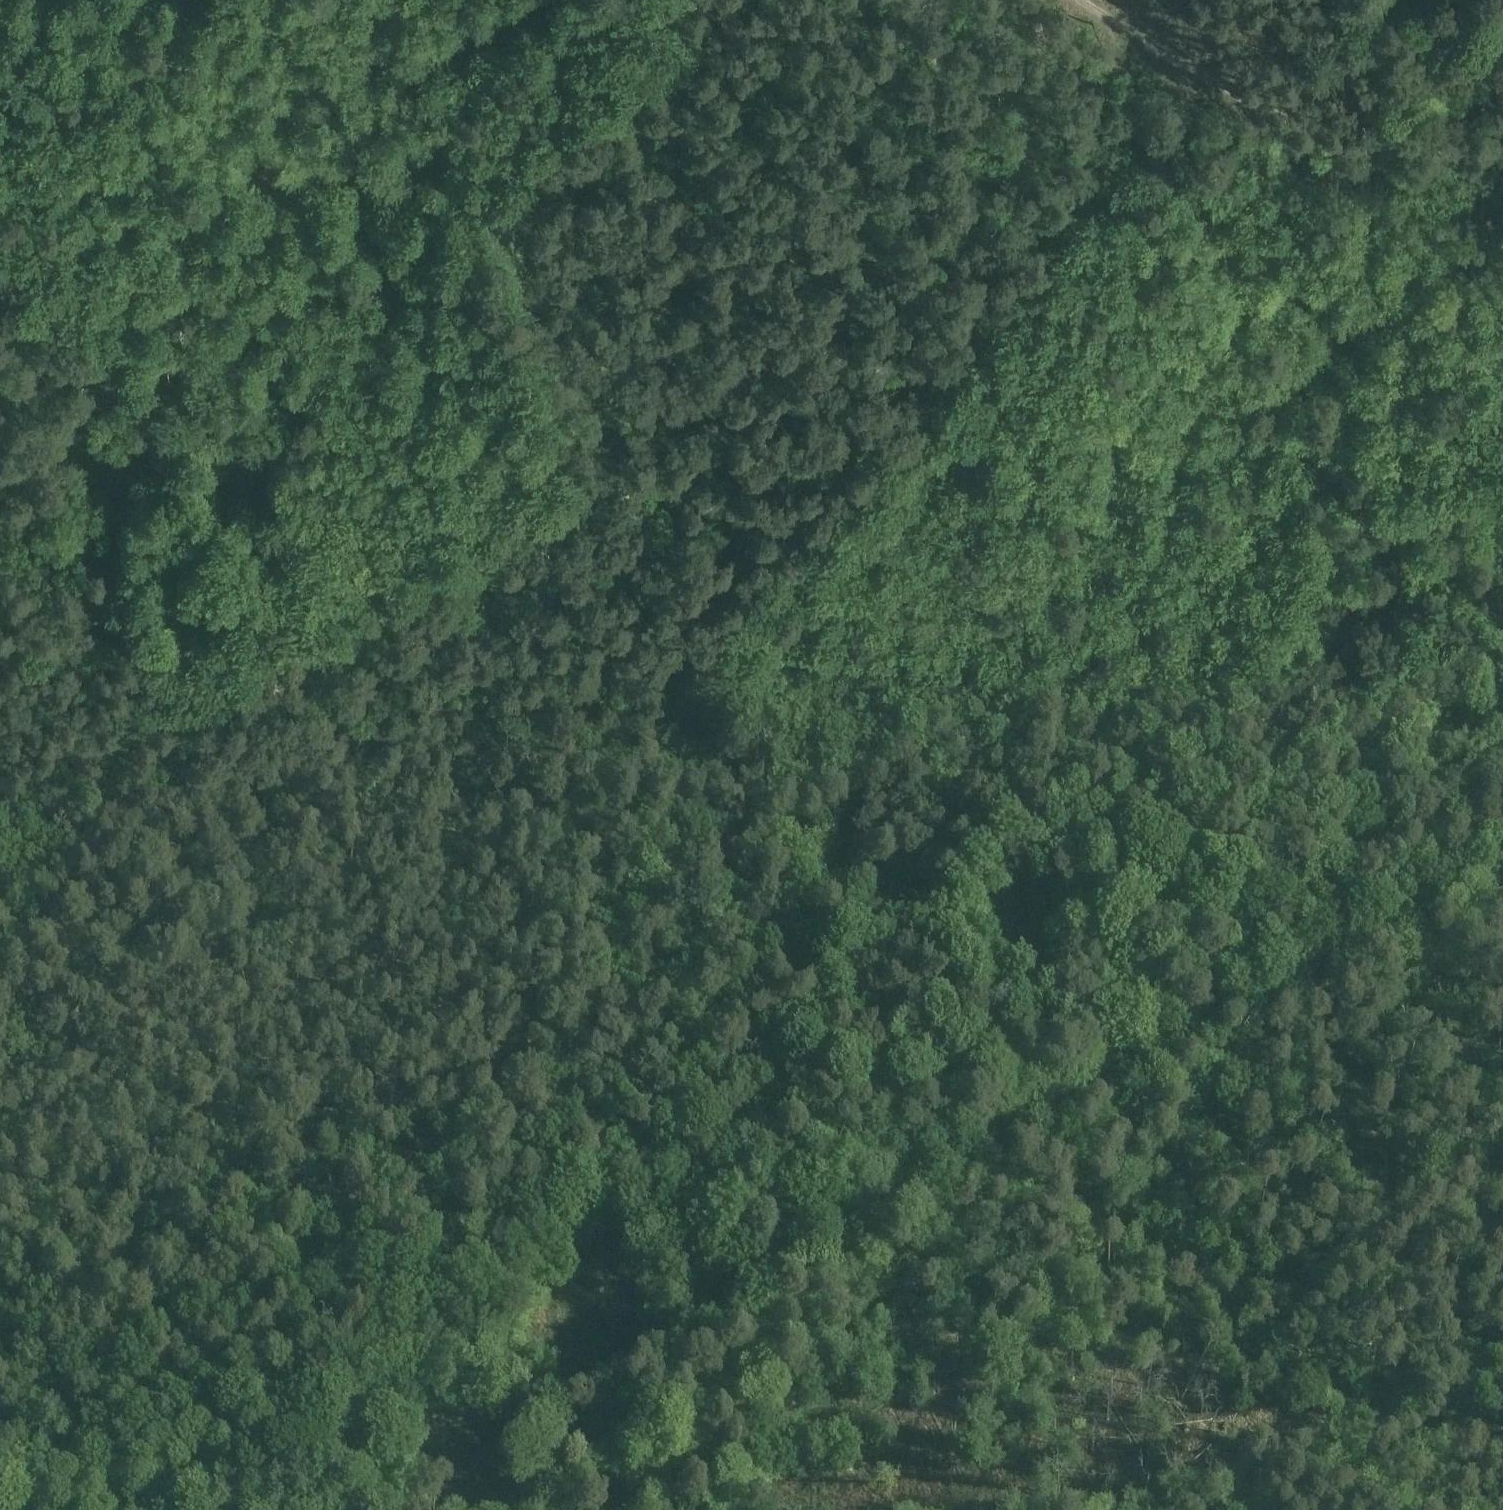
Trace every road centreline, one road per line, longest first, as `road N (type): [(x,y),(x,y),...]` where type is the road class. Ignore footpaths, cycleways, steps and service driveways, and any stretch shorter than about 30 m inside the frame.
road 1 (tertiary): [(163,1509),(609,1370),(1502,877)]
road 2 (track): [(1078,0),(1241,98),(1502,215)]

